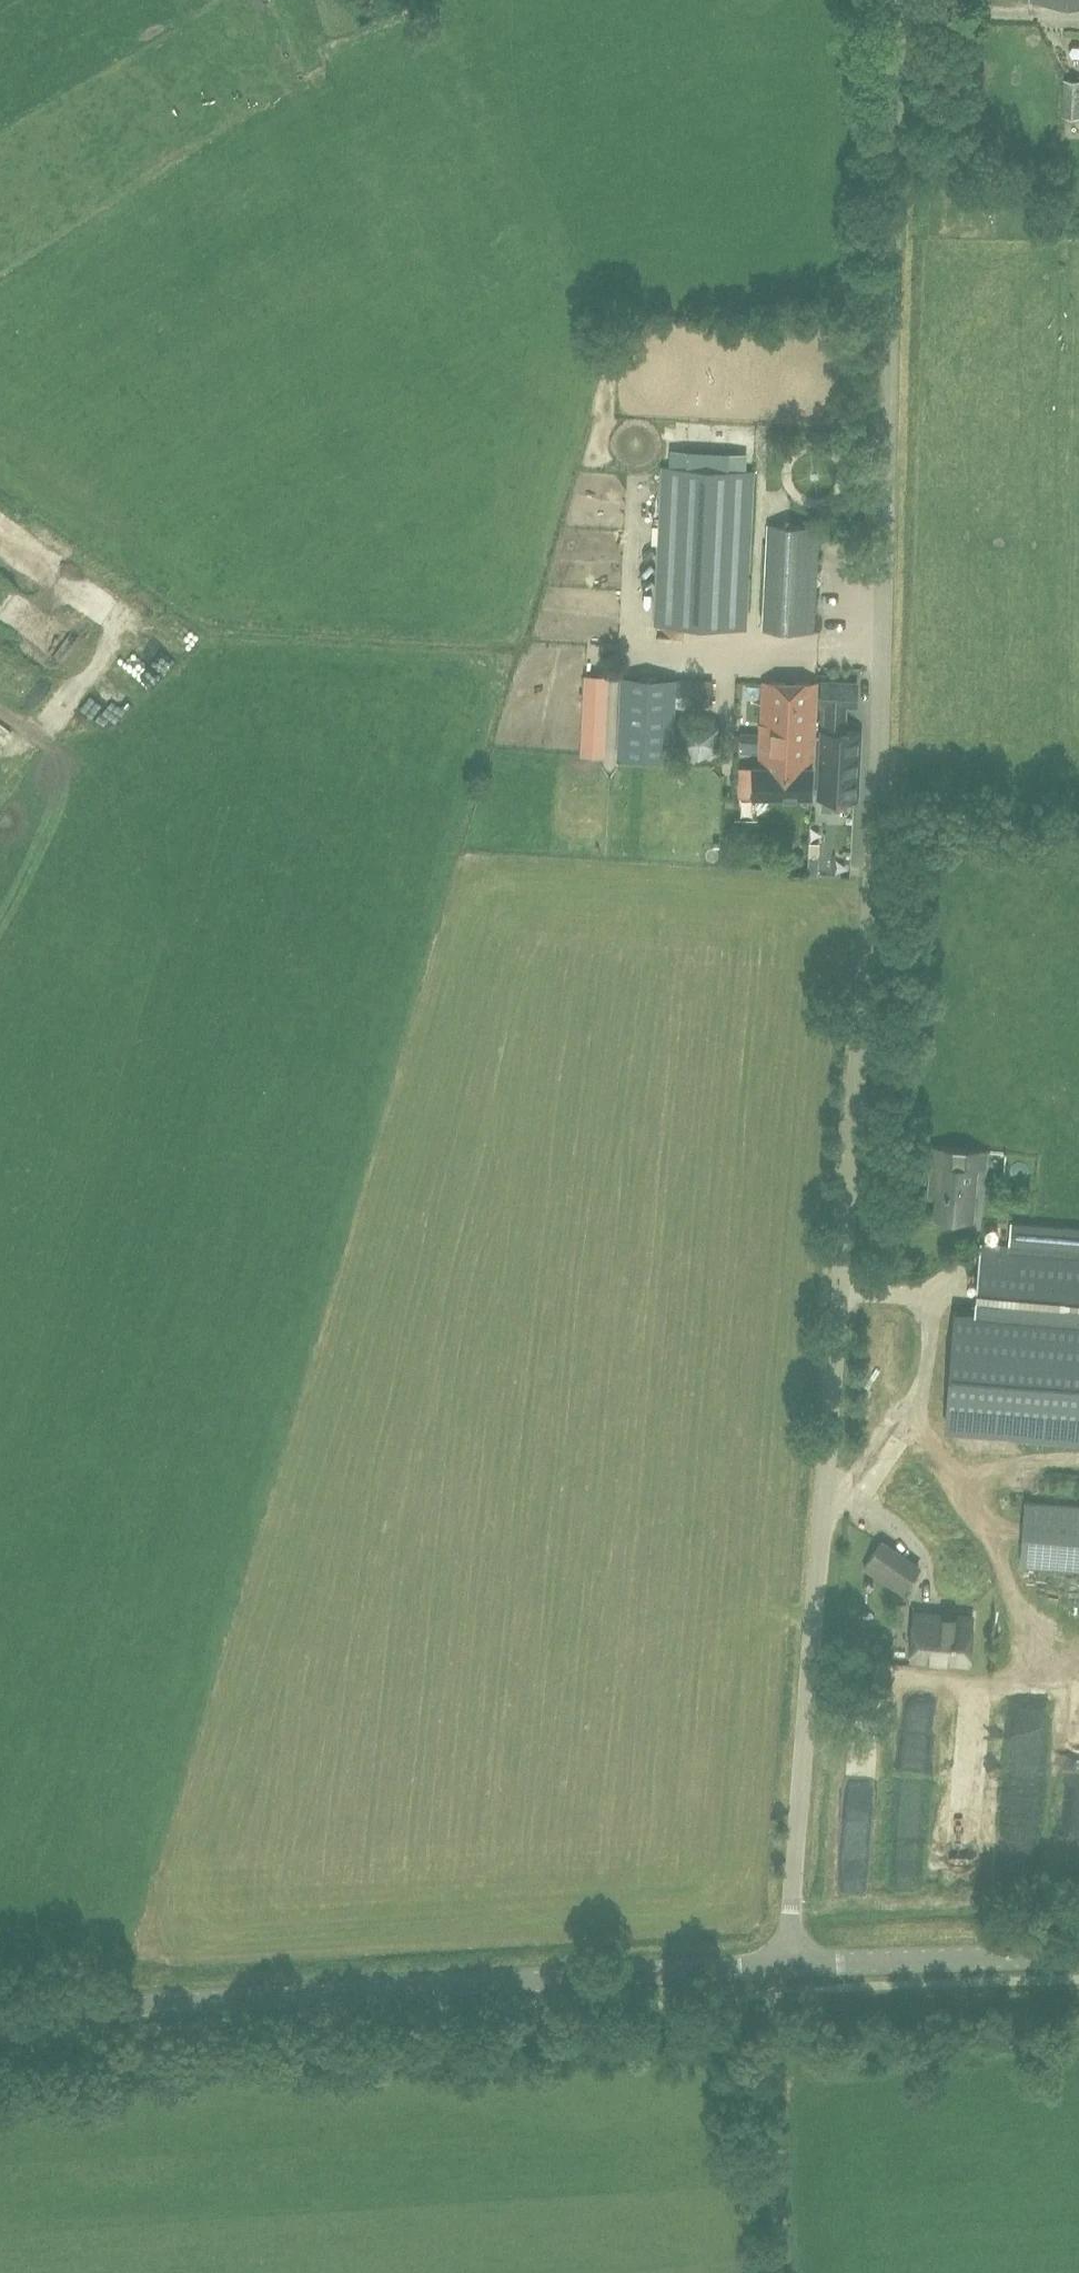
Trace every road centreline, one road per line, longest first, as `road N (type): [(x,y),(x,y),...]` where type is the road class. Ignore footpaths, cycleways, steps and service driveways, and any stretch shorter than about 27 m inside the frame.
road 1 (unclassified): [(786,1968),(860,1172),(894,291),(897,0)]
road 2 (tertiary): [(786,1968),(0,2018)]
road 3 (tertiary): [(786,1968),(1078,1960)]

